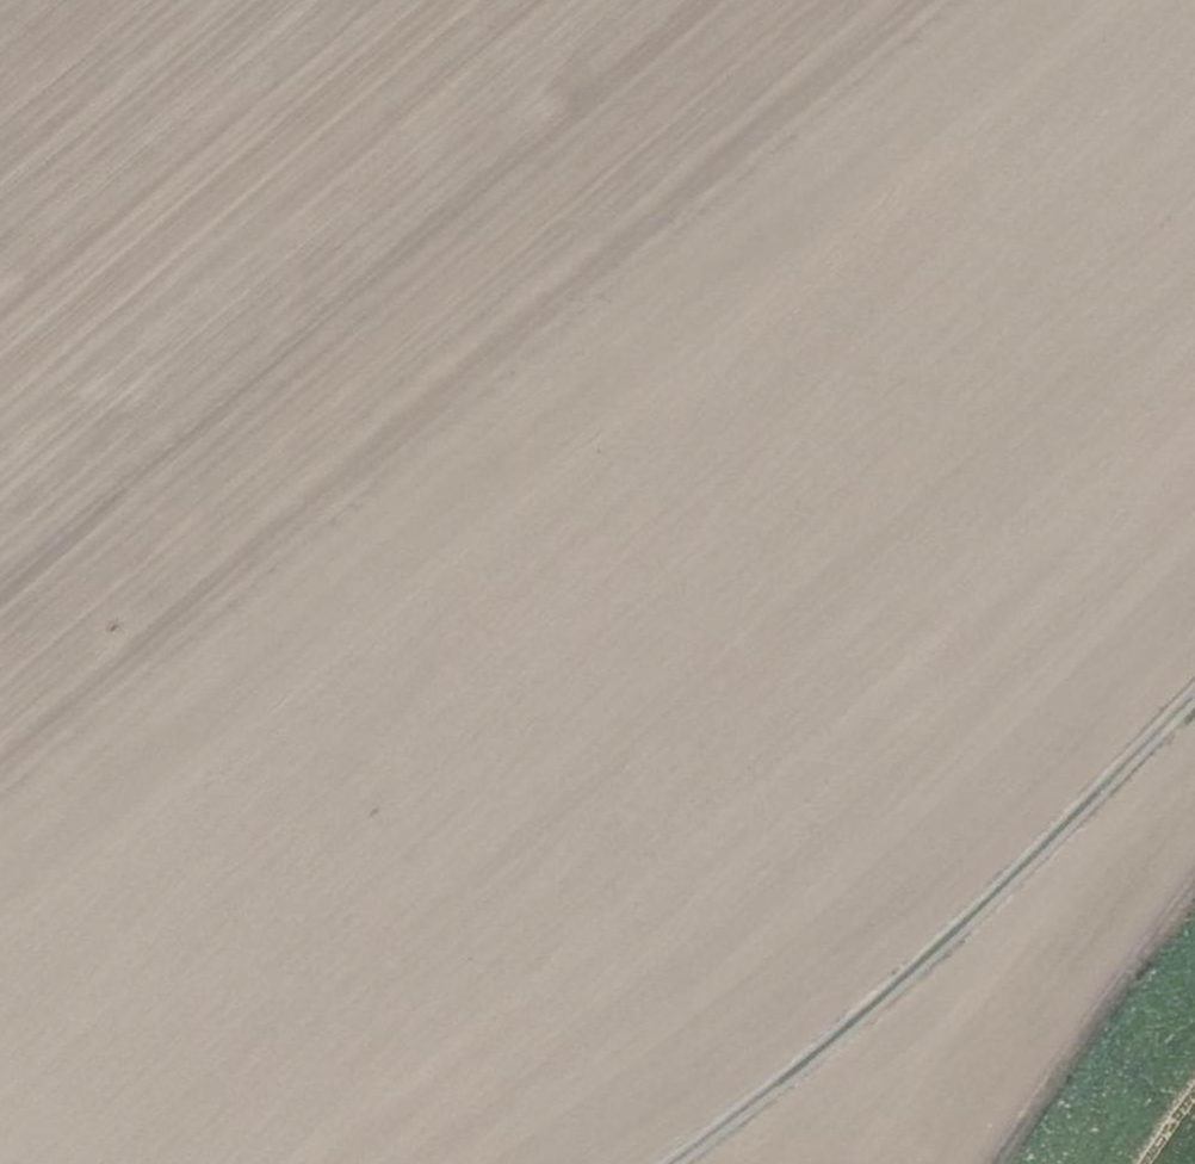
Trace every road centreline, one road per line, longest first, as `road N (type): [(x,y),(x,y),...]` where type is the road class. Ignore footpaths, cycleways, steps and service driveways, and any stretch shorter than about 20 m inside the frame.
road 1 (track): [(1194,704),(896,990),(673,1163)]
road 2 (track): [(1194,892),(997,1163)]

